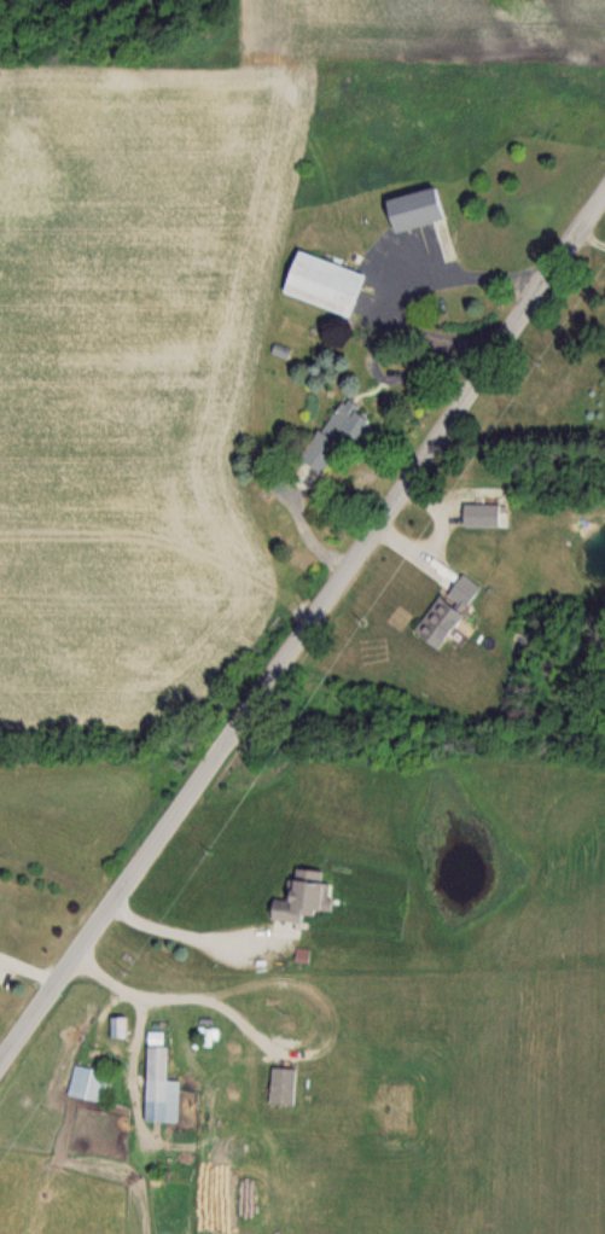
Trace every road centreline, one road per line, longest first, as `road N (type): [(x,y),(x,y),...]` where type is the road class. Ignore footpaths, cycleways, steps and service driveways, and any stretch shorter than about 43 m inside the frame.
road 1 (residential): [(0,1071),(604,202)]

